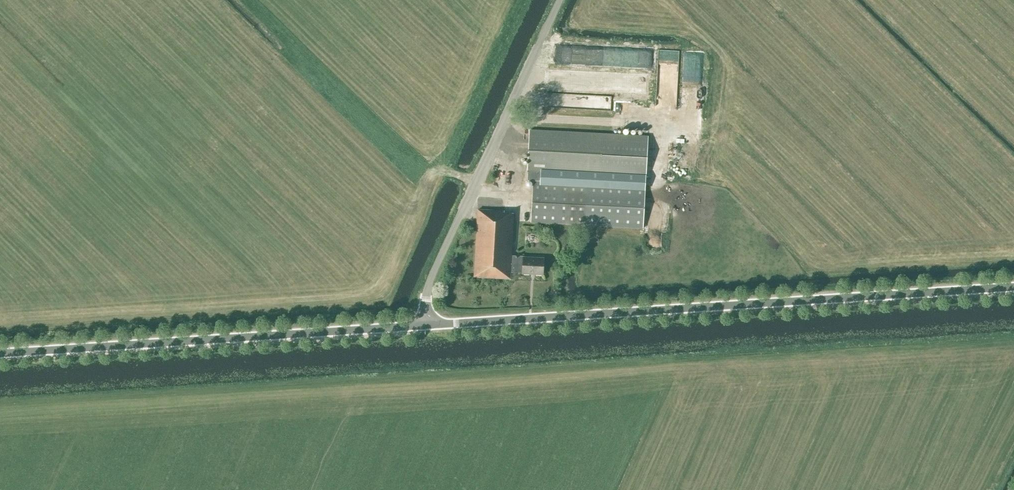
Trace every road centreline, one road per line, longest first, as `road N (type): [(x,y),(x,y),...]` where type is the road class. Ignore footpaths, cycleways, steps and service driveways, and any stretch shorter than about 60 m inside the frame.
road 1 (unclassified): [(425,324),(1013,286)]
road 2 (unclassified): [(0,355),(425,324)]
road 3 (unclassified): [(425,324),(424,294),(559,0)]

